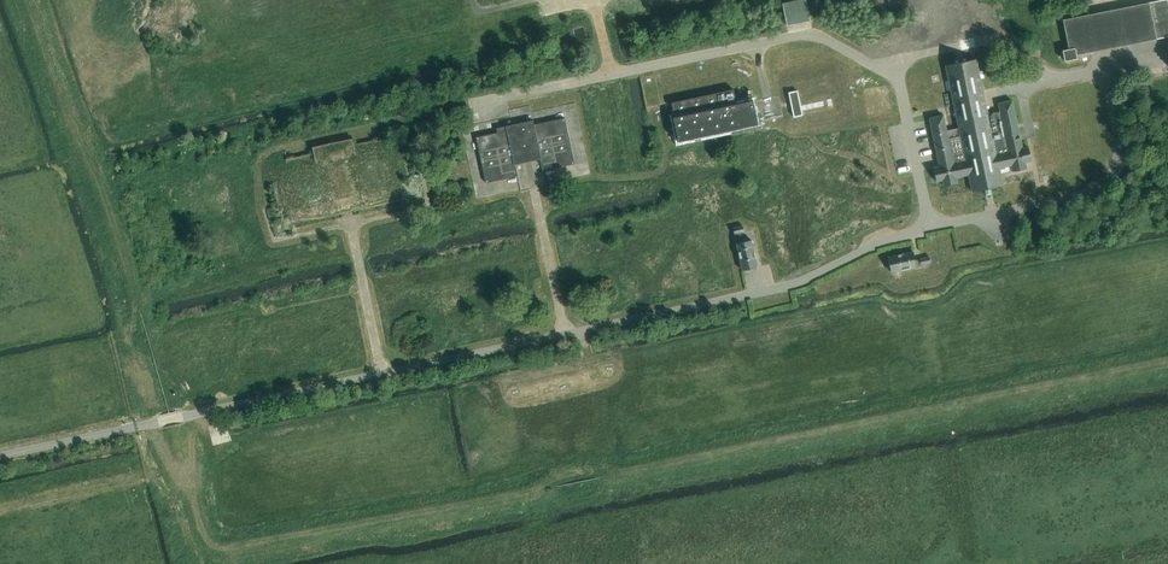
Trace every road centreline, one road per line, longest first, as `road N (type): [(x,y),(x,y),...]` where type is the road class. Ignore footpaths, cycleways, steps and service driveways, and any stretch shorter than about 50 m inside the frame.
road 1 (track): [(155,423),(134,340),(133,289),(98,167),(32,0)]
road 2 (unclassified): [(0,456),(135,427)]

